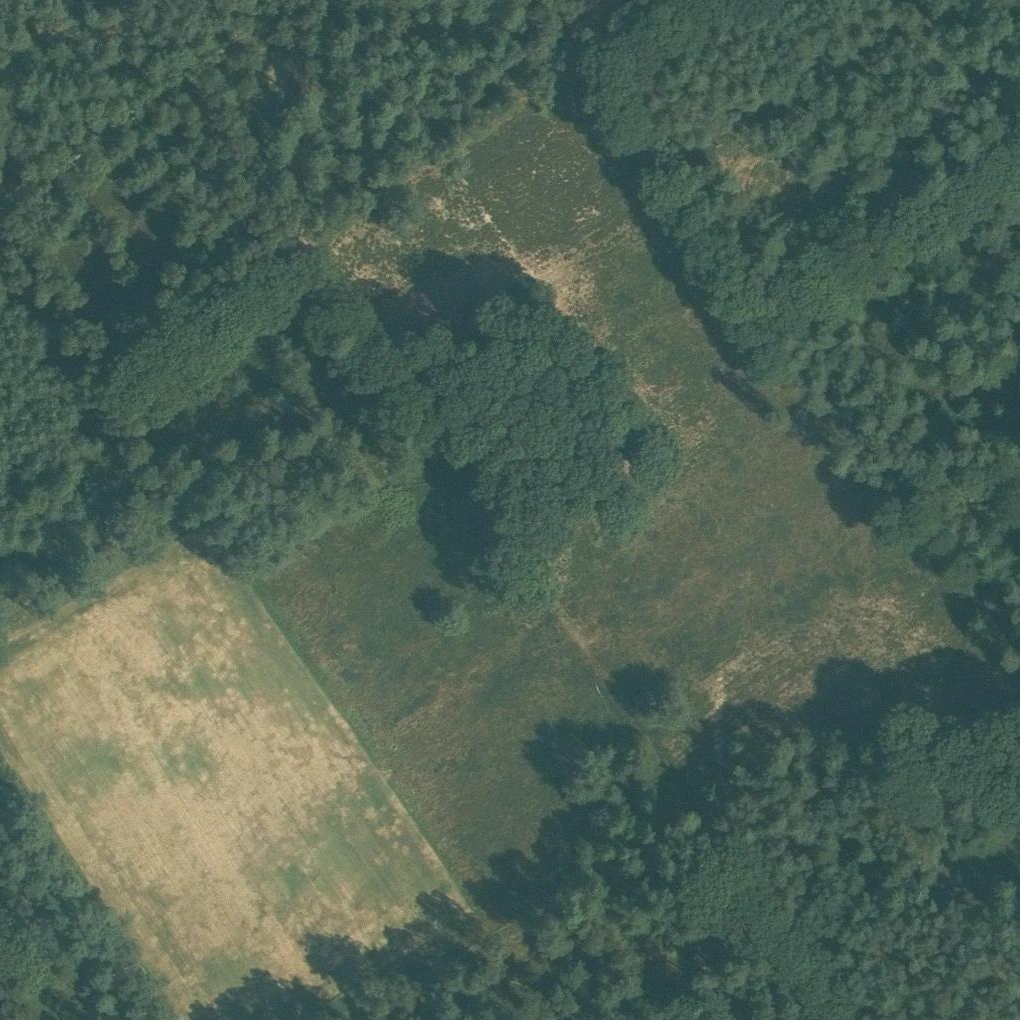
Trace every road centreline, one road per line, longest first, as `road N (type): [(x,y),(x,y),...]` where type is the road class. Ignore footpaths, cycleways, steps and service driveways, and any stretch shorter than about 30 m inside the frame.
road 1 (track): [(1019,698),(515,0)]
road 2 (track): [(0,210),(299,0)]

